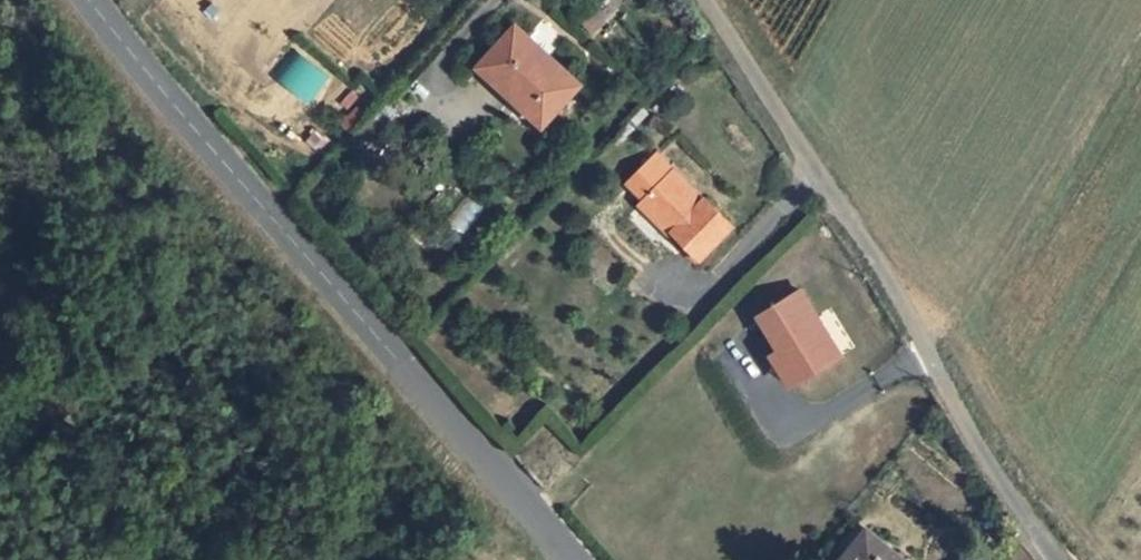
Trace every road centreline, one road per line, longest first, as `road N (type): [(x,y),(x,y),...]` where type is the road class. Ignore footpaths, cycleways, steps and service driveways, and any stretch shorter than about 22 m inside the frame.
road 1 (tertiary): [(95,0),(572,559)]
road 2 (unclassified): [(702,0),(745,57),(1055,559)]
road 3 (track): [(180,559),(0,304)]

